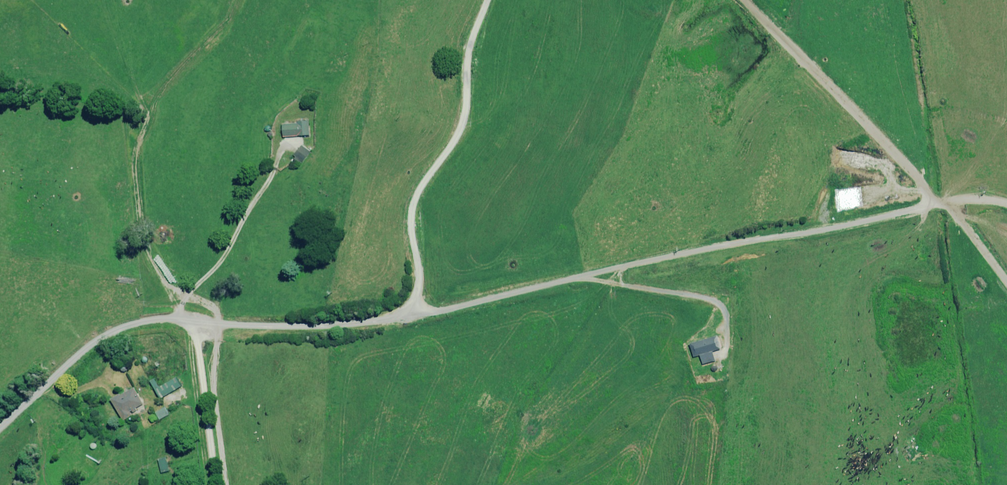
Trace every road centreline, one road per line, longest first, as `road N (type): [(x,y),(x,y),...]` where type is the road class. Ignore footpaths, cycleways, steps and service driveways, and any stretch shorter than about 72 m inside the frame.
road 1 (unclassified): [(0,429),(86,348),(122,327),(159,319),(295,327),(390,319),(966,198),(1006,203)]
road 2 (track): [(410,315),(419,281),(416,197),(460,132),(468,54),(487,0)]
road 3 (track): [(934,205),(917,176),(745,0)]
road 4 (track): [(219,323),(209,304),(168,286),(146,248),(134,161),(149,115)]
road 5 (track): [(219,323),(213,384),(227,484)]

